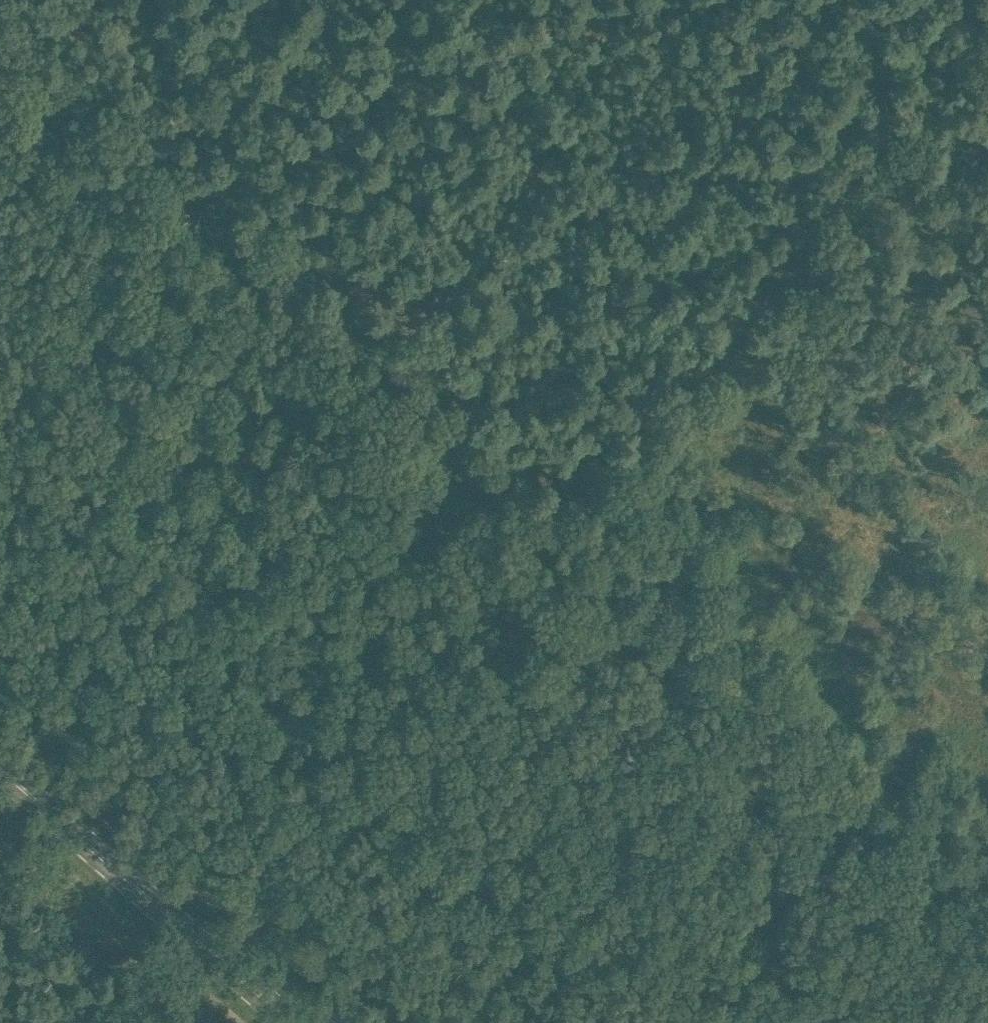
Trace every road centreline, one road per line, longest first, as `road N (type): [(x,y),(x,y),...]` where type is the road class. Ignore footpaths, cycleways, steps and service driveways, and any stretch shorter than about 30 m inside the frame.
road 1 (track): [(211,916),(987,14)]
road 2 (primary): [(292,1022),(0,768)]

